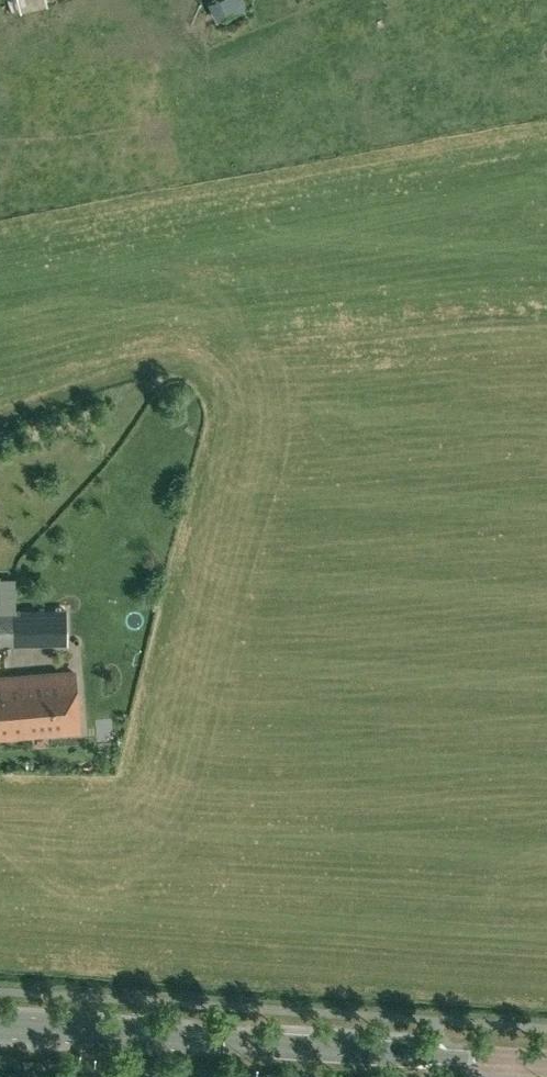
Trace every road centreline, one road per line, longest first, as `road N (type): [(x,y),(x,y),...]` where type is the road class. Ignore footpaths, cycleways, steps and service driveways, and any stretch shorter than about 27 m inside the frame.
road 1 (tertiary): [(546,1065),(0,1027)]

